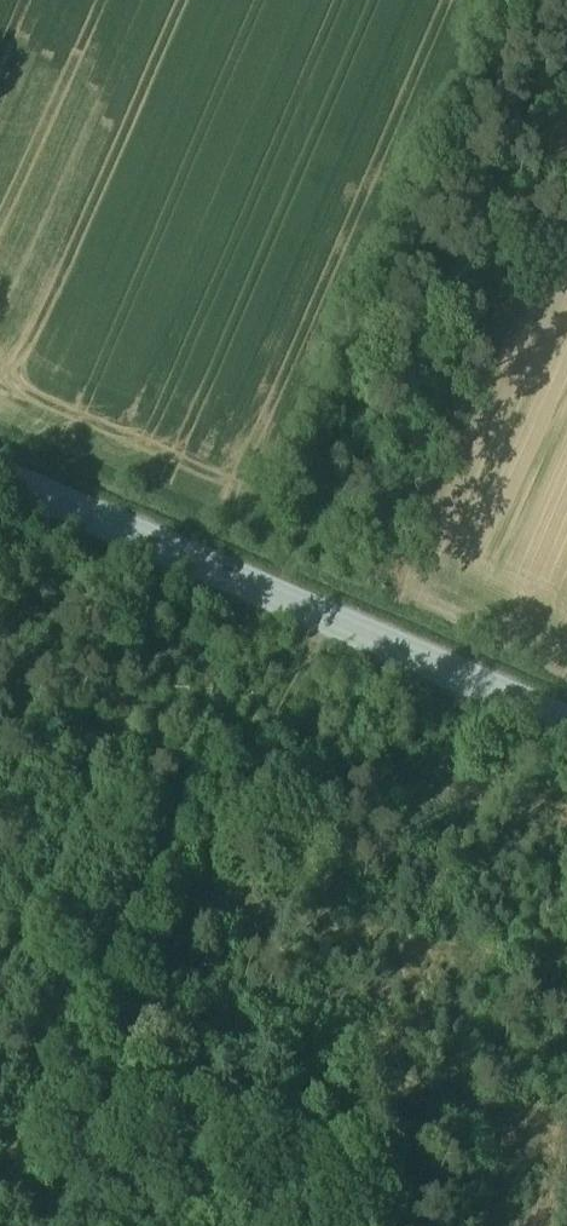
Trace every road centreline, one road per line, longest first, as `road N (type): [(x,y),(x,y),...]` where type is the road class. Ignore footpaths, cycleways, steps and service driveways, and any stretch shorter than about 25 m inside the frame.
road 1 (track): [(64,1225),(321,615)]
road 2 (track): [(566,11),(321,615)]
road 3 (secondary): [(0,476),(566,723)]

